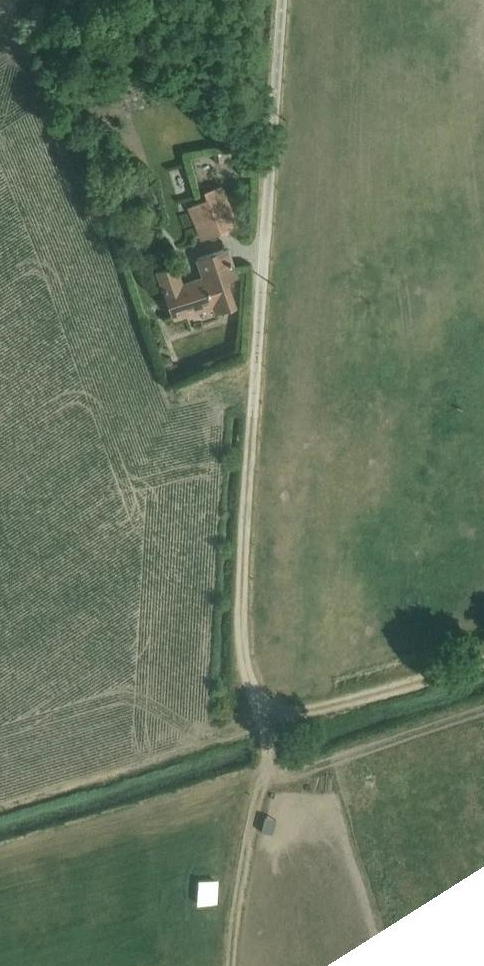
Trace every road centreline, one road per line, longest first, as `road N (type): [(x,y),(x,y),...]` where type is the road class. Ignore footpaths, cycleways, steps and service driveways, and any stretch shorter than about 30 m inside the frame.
road 1 (track): [(234,965),(235,916),(266,771),(256,716),(300,714),(483,659)]
road 2 (unclassified): [(256,716),(239,634),(261,316)]
road 3 (unclassified): [(284,0),(261,316)]

